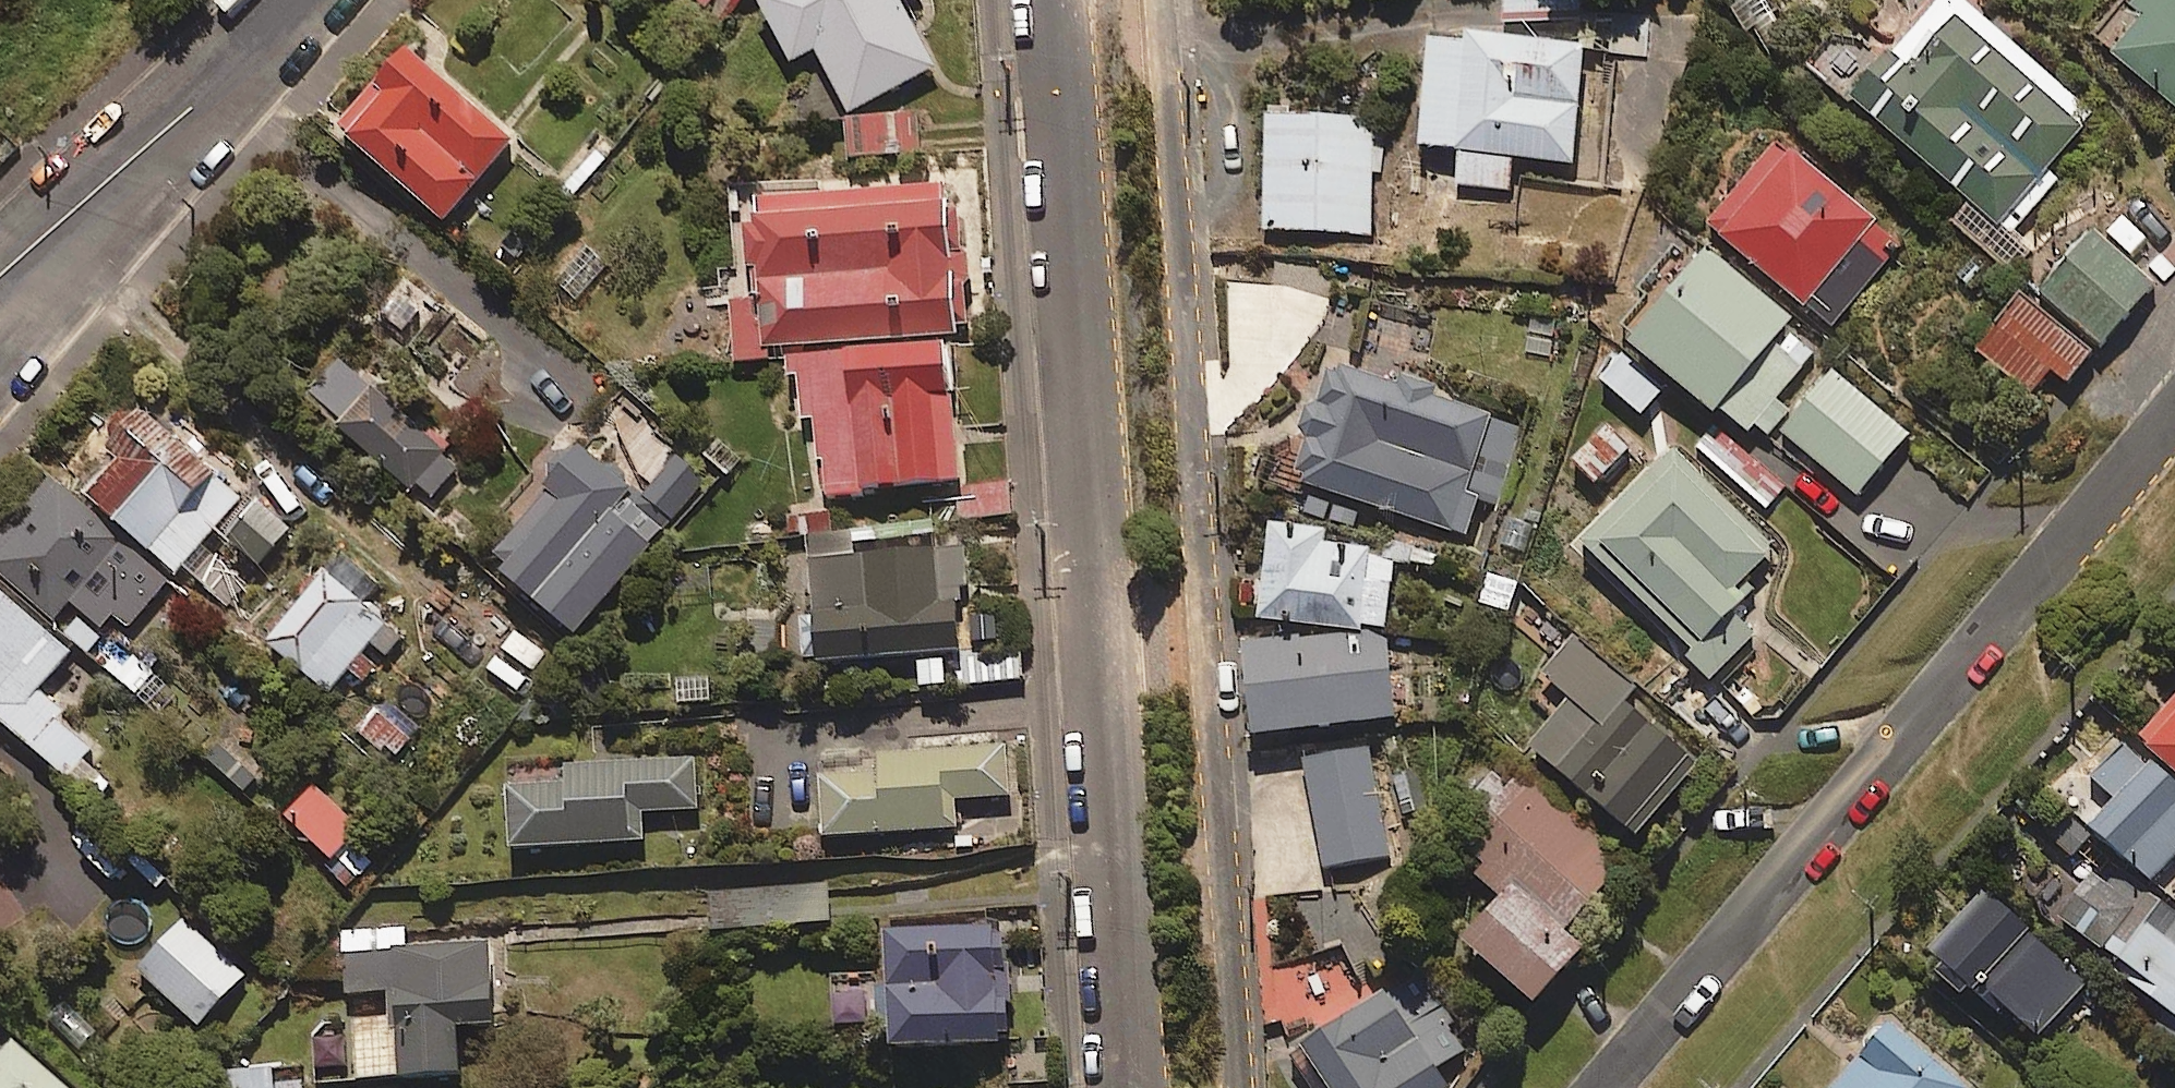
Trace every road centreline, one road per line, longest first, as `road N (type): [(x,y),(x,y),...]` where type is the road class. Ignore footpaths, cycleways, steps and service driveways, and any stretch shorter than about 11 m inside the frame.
road 1 (residential): [(1139,1087),(1060,0)]
road 2 (residential): [(1158,0),(1234,1087)]
road 3 (residential): [(2174,413),(1599,1087)]
road 4 (residential): [(23,254),(189,108),(295,0)]

